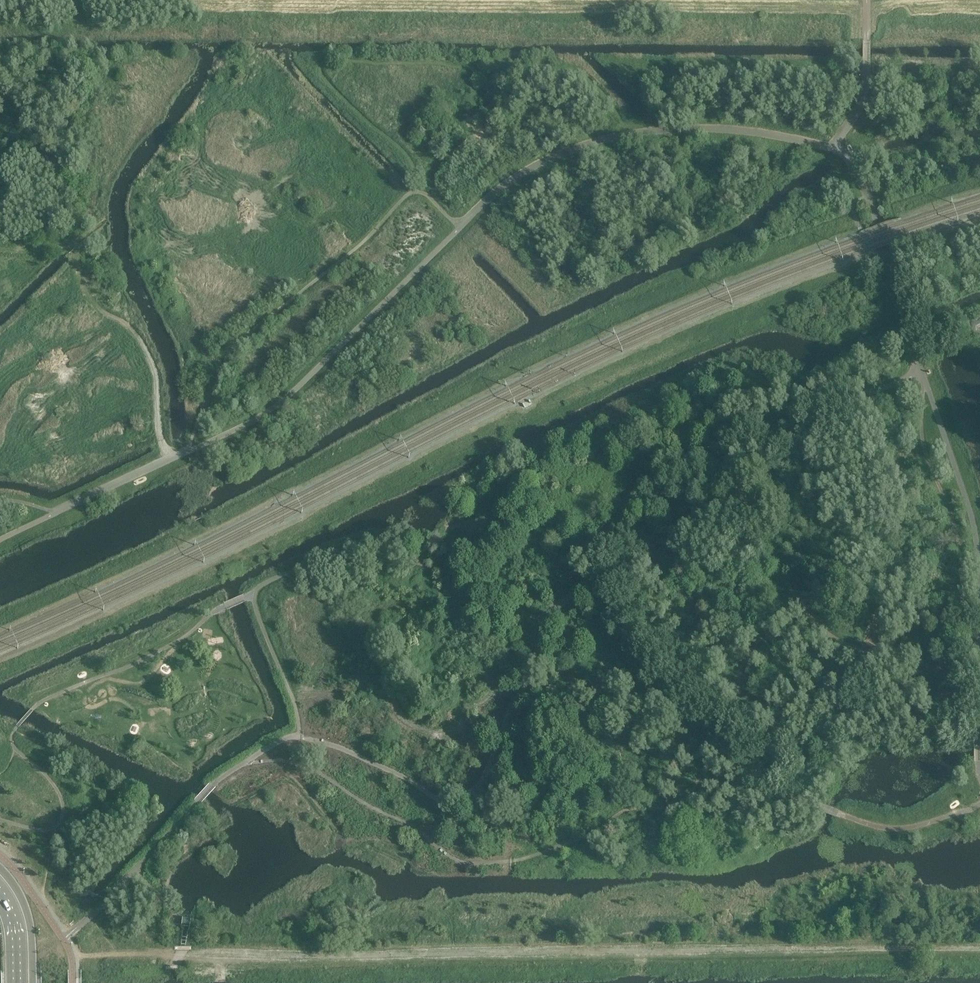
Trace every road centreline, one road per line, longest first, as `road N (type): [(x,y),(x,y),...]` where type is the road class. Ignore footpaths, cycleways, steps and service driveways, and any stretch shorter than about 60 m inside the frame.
road 1 (tertiary): [(33,982),(27,911),(0,868)]

